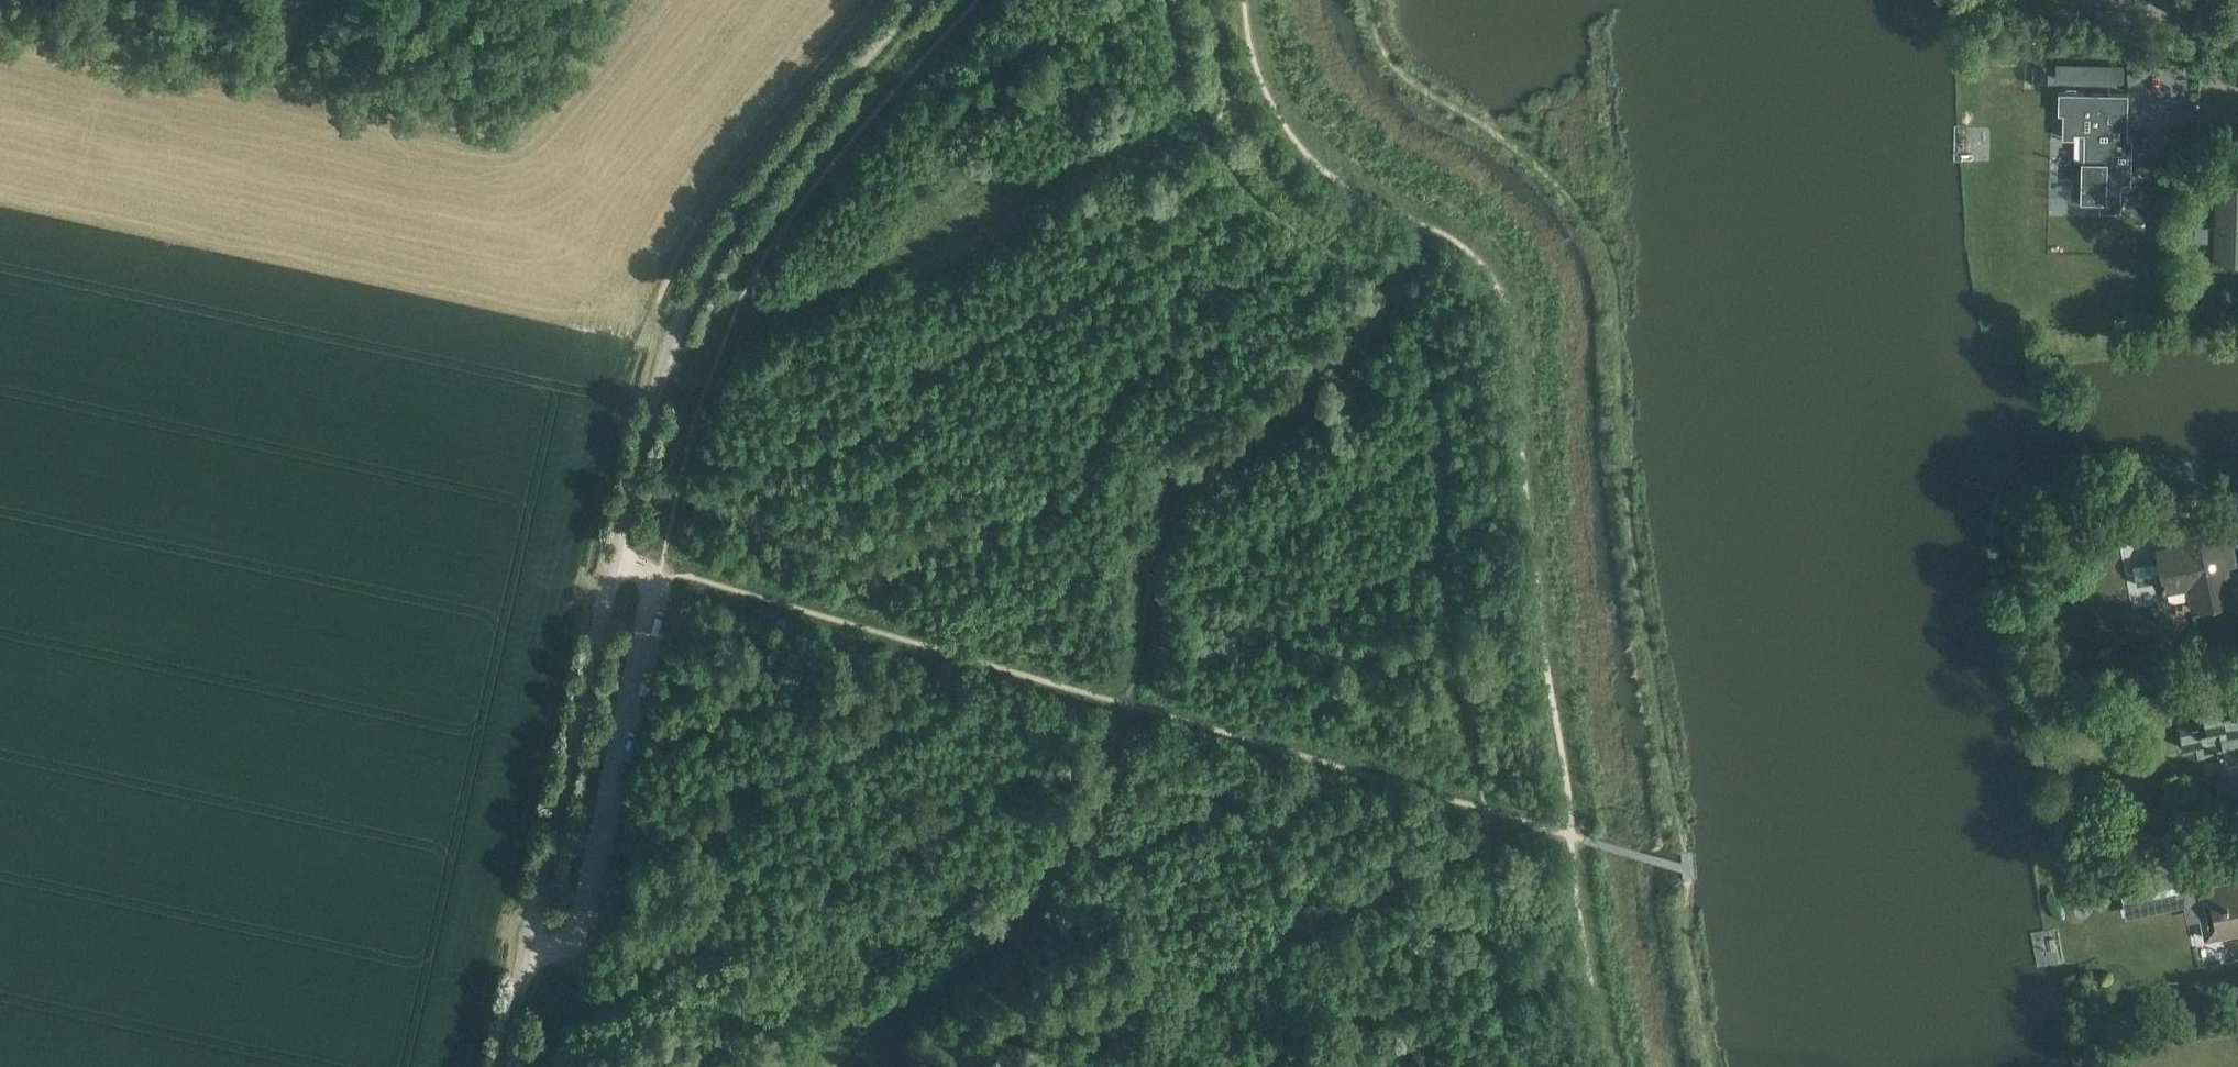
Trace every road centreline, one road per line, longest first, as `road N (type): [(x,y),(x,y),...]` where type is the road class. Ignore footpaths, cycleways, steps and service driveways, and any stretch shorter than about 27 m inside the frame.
road 1 (residential): [(499,1066),(661,366),(729,224),(910,0)]

